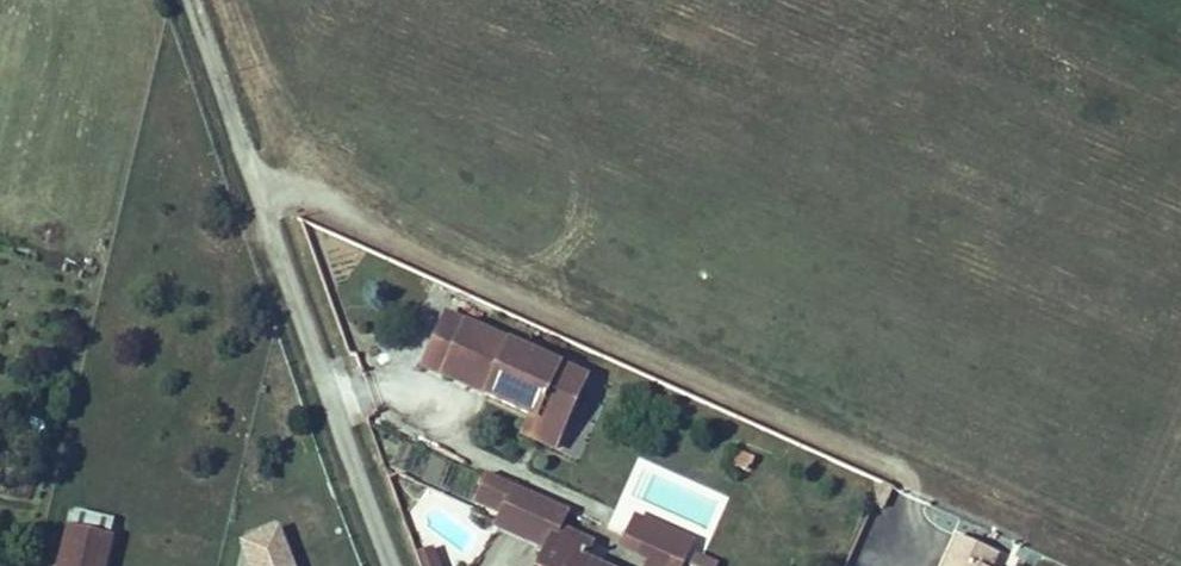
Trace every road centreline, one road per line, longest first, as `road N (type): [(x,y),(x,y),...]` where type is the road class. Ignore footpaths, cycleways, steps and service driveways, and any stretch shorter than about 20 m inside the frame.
road 1 (residential): [(188,0),(387,565)]

